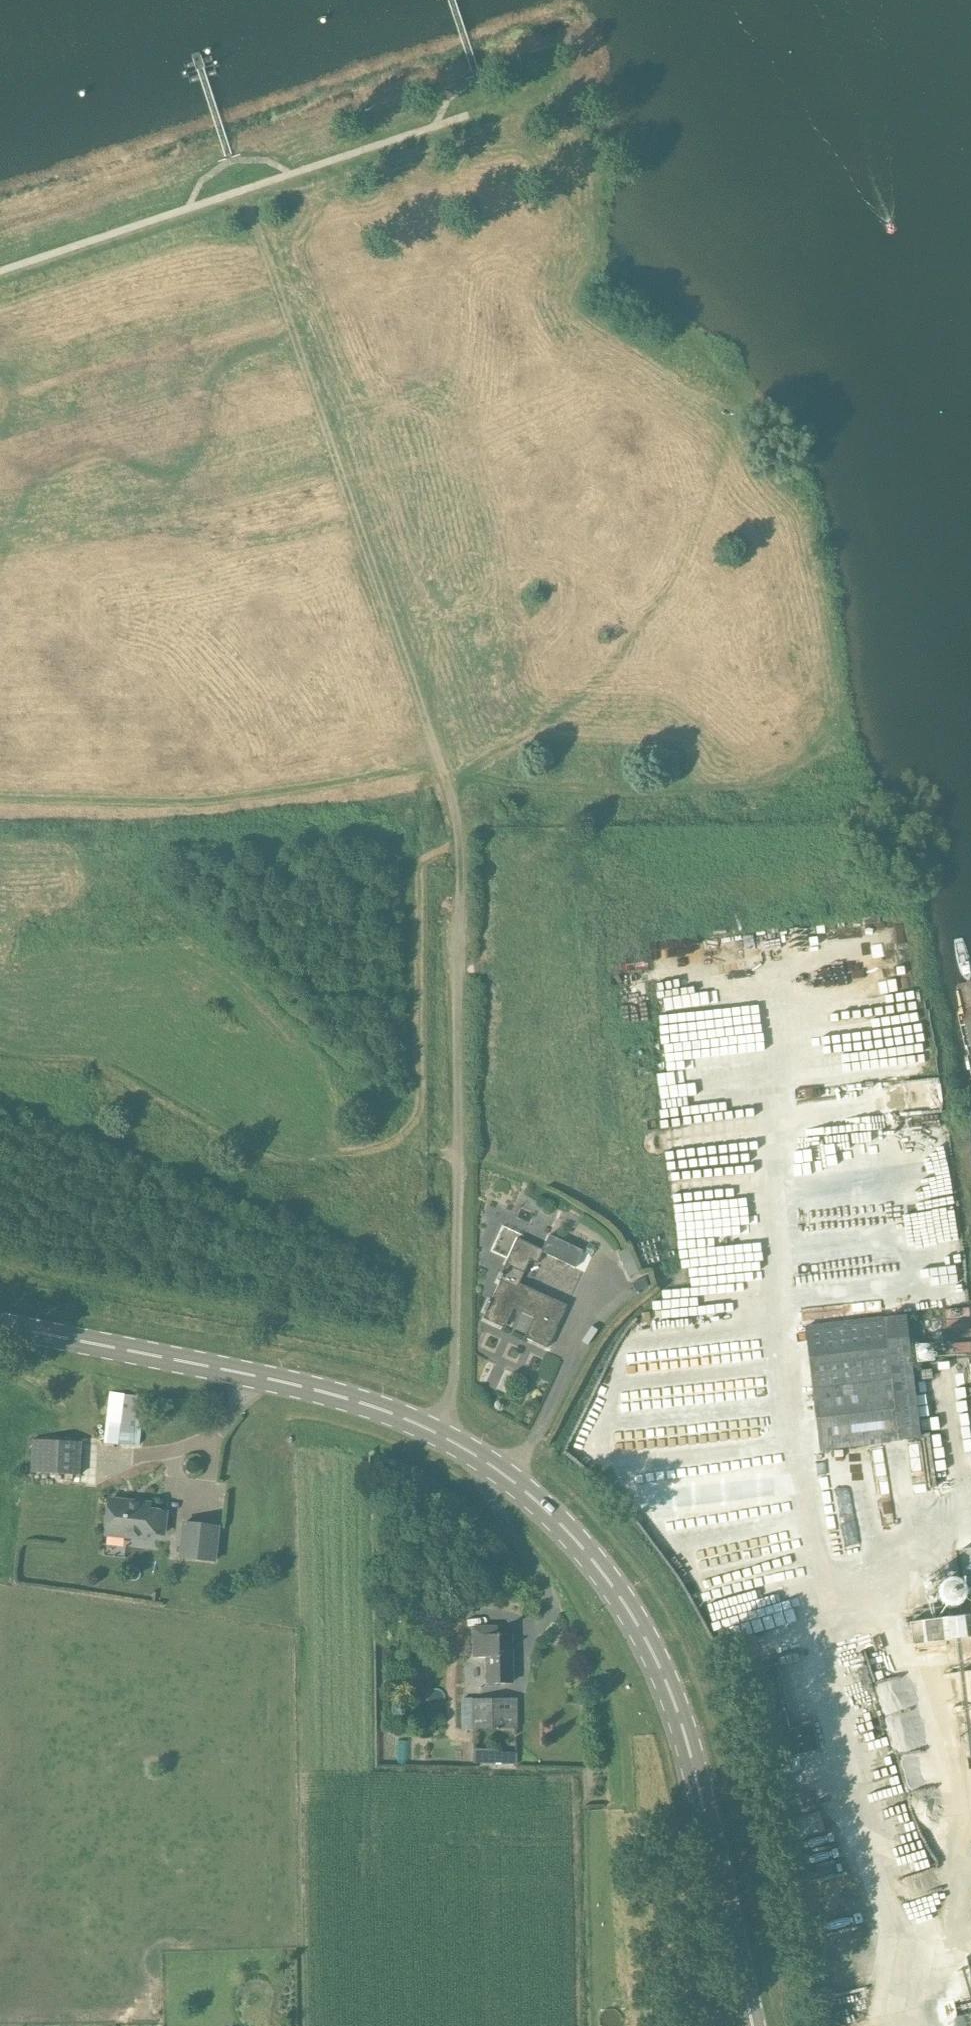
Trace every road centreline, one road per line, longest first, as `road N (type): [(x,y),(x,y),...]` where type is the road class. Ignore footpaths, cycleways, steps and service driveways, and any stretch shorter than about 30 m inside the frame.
road 1 (secondary): [(752,2025),(674,1706),(640,1627),(563,1526),(509,1477),(371,1406),(0,1326)]
road 2 (track): [(457,1153),(466,846)]
road 3 (track): [(439,1435),(453,1378),(457,1153)]

